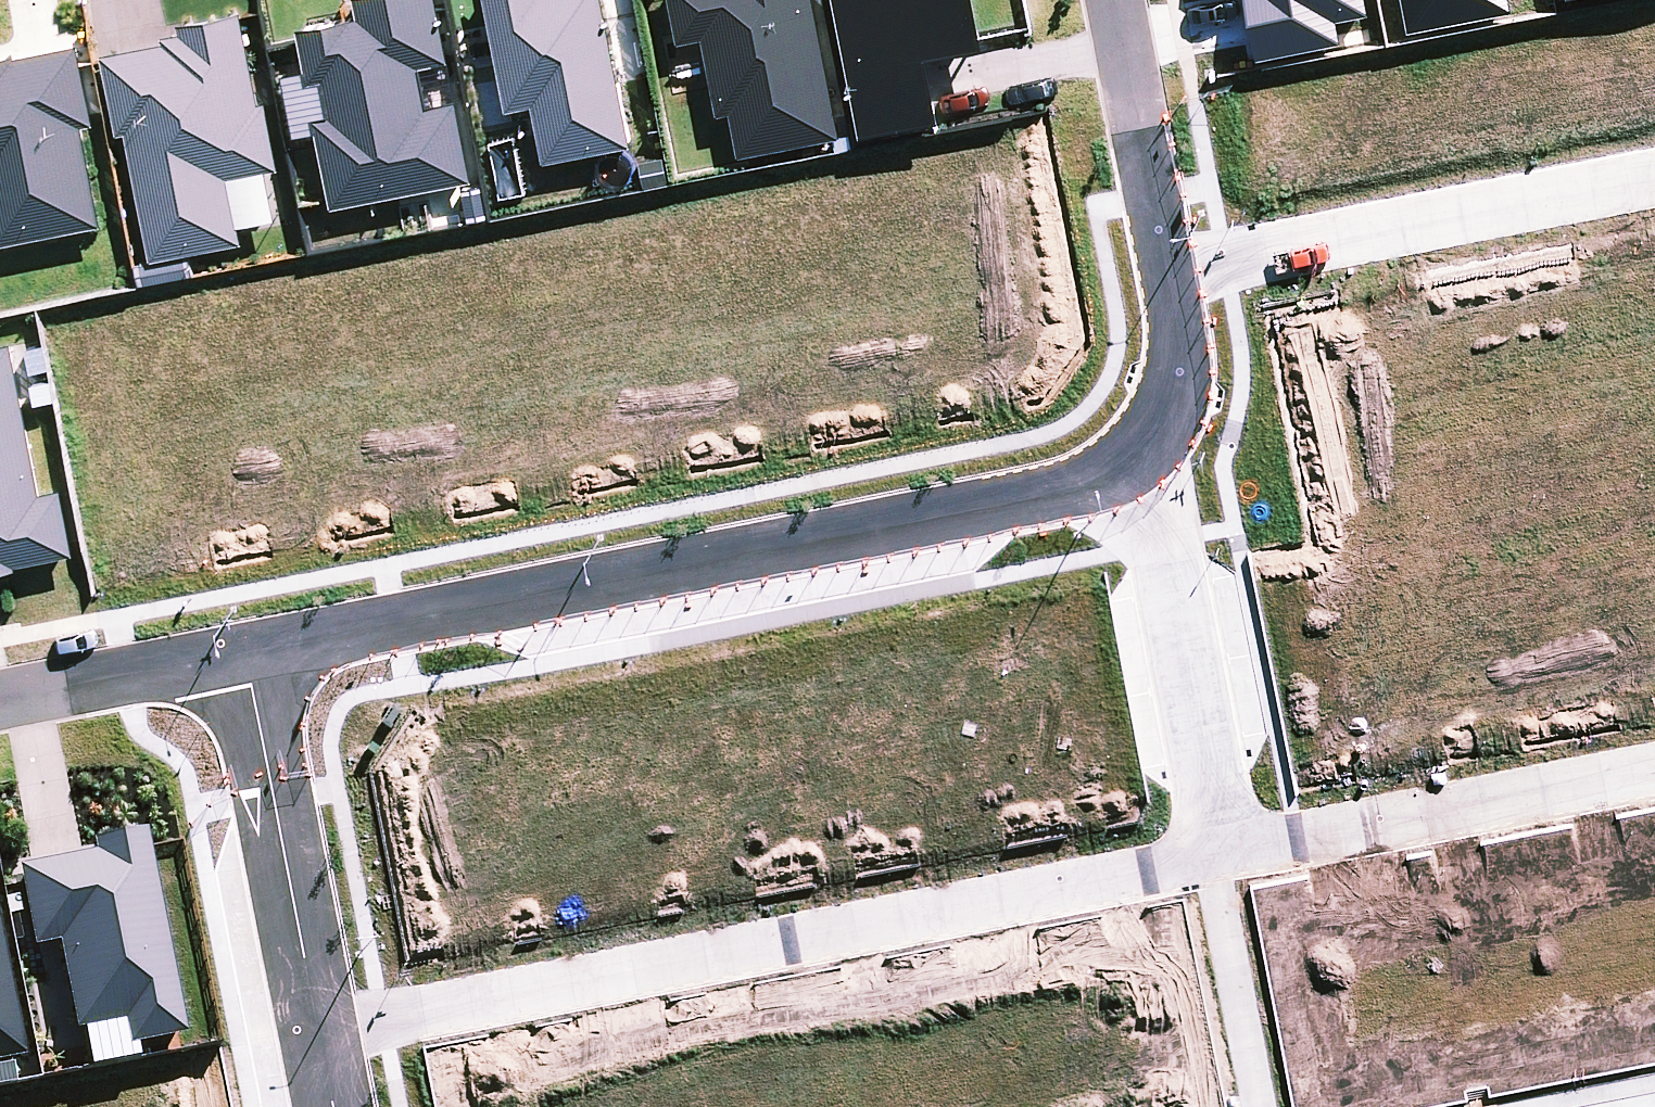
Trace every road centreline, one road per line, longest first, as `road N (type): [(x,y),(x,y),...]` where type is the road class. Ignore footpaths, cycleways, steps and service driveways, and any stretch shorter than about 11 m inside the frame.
road 1 (residential): [(1223,856),(317,1033)]
road 2 (residential): [(241,654),(1128,472)]
road 3 (residential): [(1654,179),(1166,275)]
road 4 (residential): [(1654,773),(1223,856)]
road 5 (residential): [(1128,472),(1151,500),(1223,856)]
road 6 (residential): [(241,654),(317,1033)]
road 7 (residential): [(1166,275),(1112,0)]
road 8 (residential): [(0,700),(241,654)]
road 9 (residential): [(1128,472),(1159,415),(1170,346),(1166,275)]

